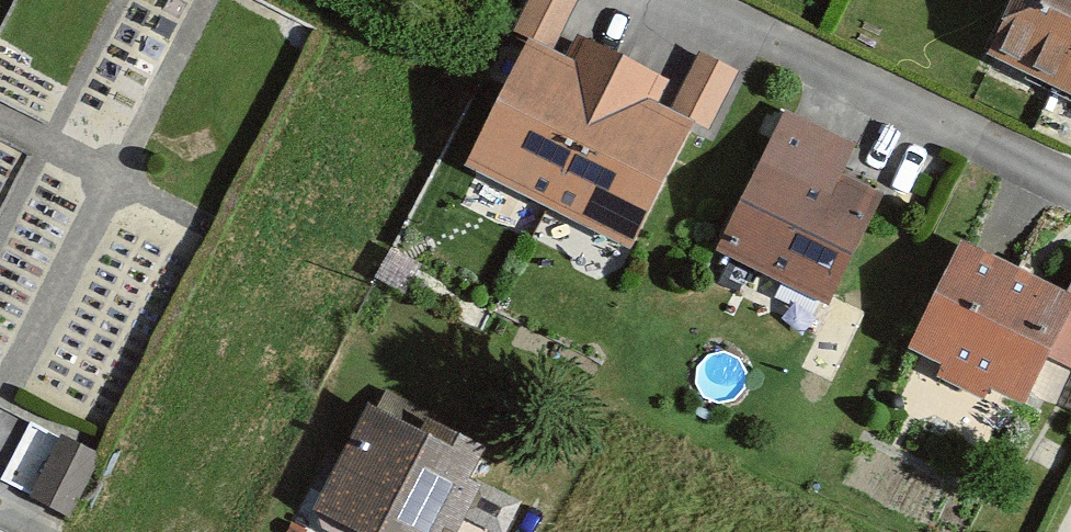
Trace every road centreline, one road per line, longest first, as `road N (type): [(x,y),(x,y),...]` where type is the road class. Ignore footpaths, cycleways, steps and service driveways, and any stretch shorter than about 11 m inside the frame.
road 1 (residential): [(1070,187),(688,0)]

